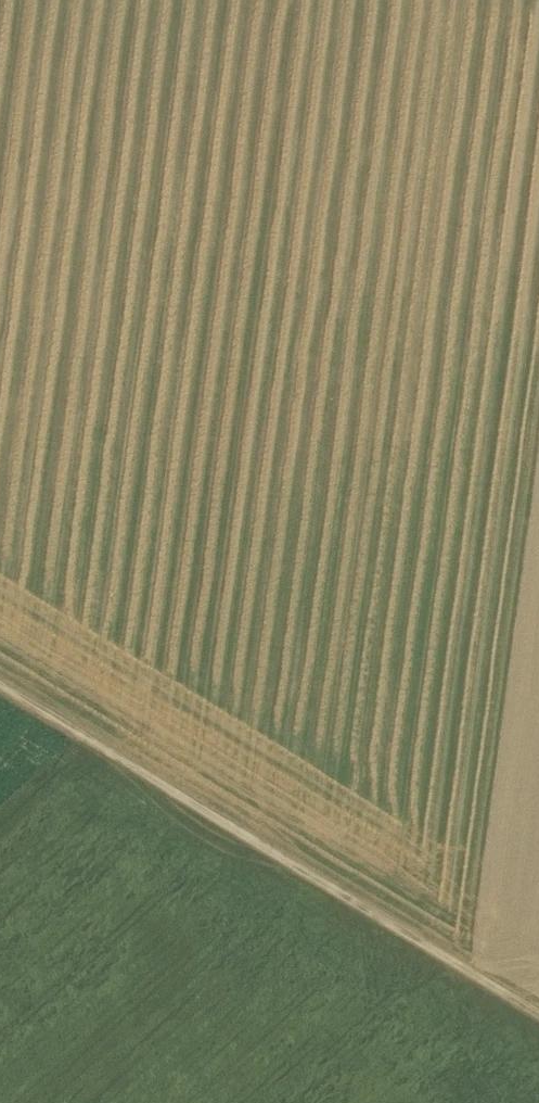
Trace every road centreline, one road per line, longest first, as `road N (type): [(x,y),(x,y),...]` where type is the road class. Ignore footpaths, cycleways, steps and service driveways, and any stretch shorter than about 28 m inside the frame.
road 1 (track): [(0,686),(538,1015)]

